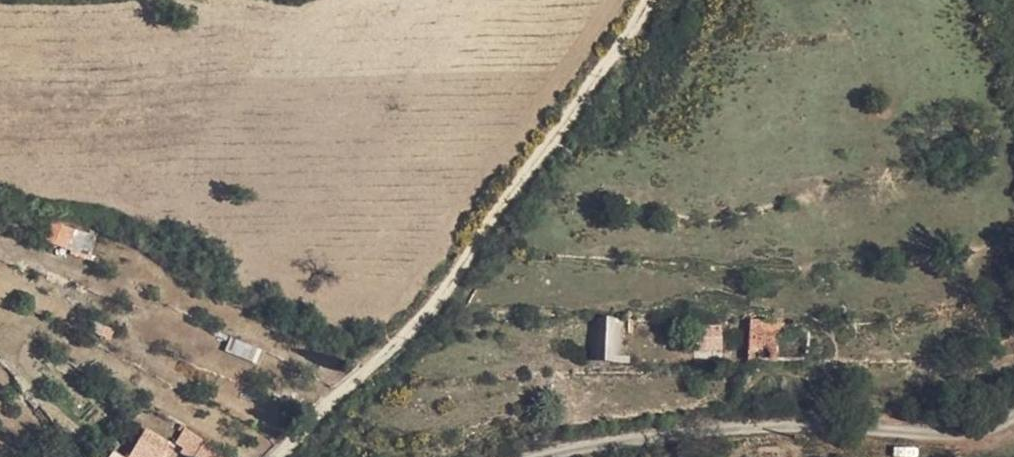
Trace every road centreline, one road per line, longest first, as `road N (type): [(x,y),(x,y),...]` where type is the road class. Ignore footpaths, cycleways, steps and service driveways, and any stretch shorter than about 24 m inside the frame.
road 1 (track): [(648,0),(626,44),(502,196),(451,297),(280,456)]
road 2 (track): [(531,456),(729,430),(978,433),(1013,418)]

